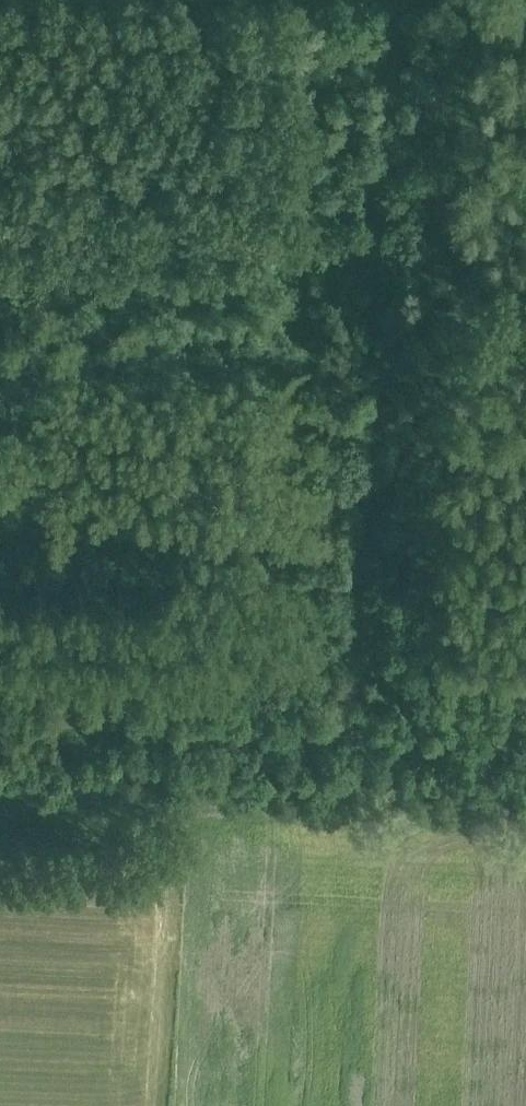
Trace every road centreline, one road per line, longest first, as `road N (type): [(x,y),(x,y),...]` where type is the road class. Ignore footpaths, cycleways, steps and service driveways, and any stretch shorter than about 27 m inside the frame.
road 1 (track): [(303,0),(273,618),(250,644),(0,633)]
road 2 (track): [(347,733),(387,0)]
road 3 (track): [(525,655),(466,652),(444,632),(476,0)]
road 4 (track): [(0,718),(347,733)]
road 5 (track): [(525,741),(347,733)]

